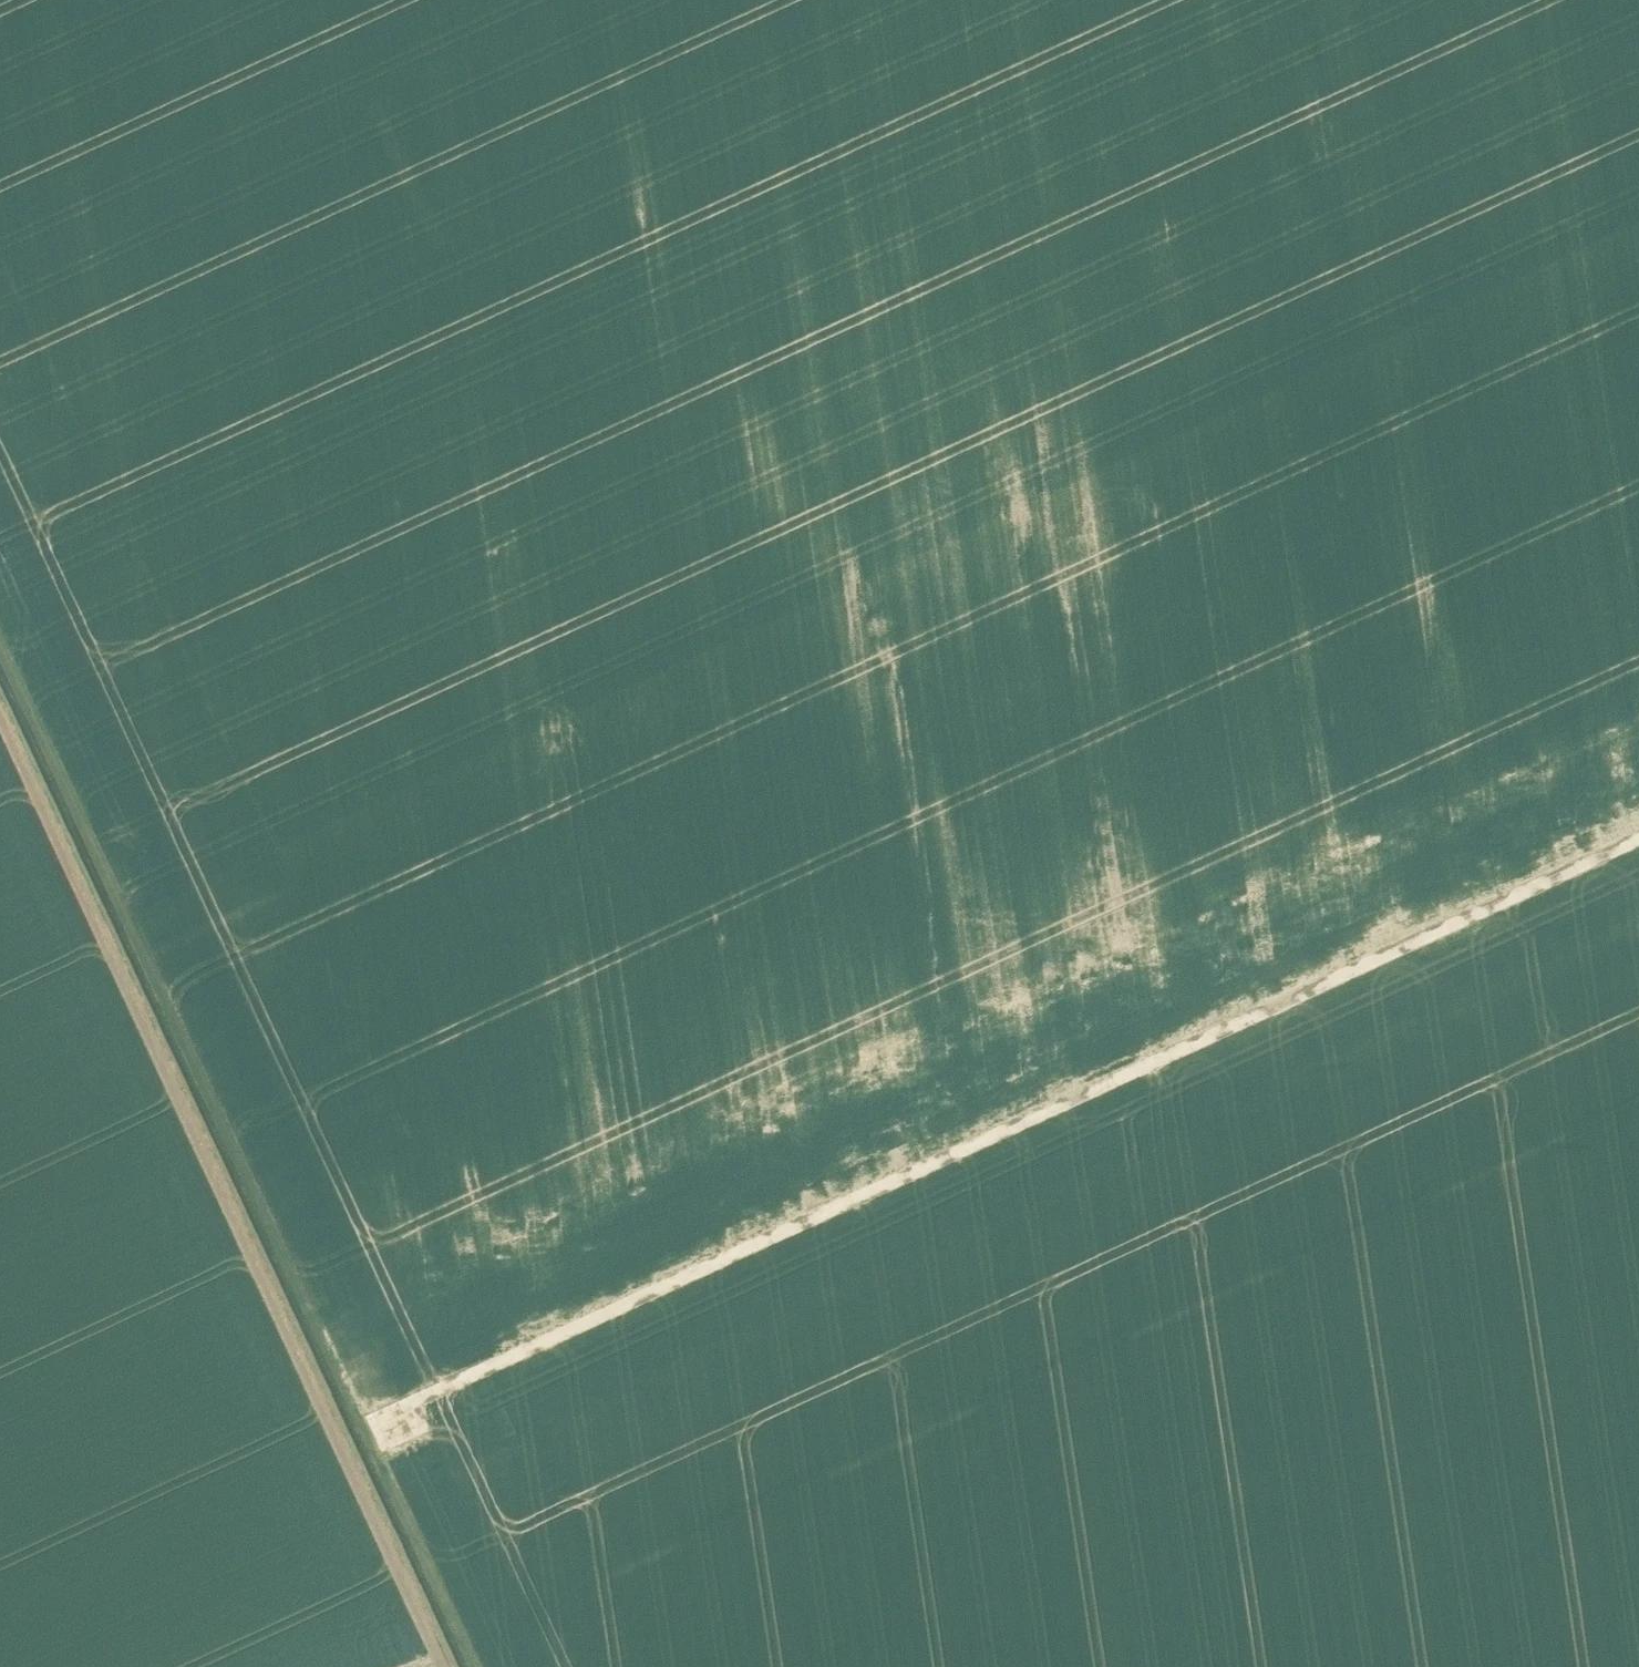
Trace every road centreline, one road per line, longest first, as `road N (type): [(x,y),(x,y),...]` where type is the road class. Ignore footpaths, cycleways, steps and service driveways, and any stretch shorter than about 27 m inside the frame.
road 1 (track): [(1638,835),(413,1403)]

